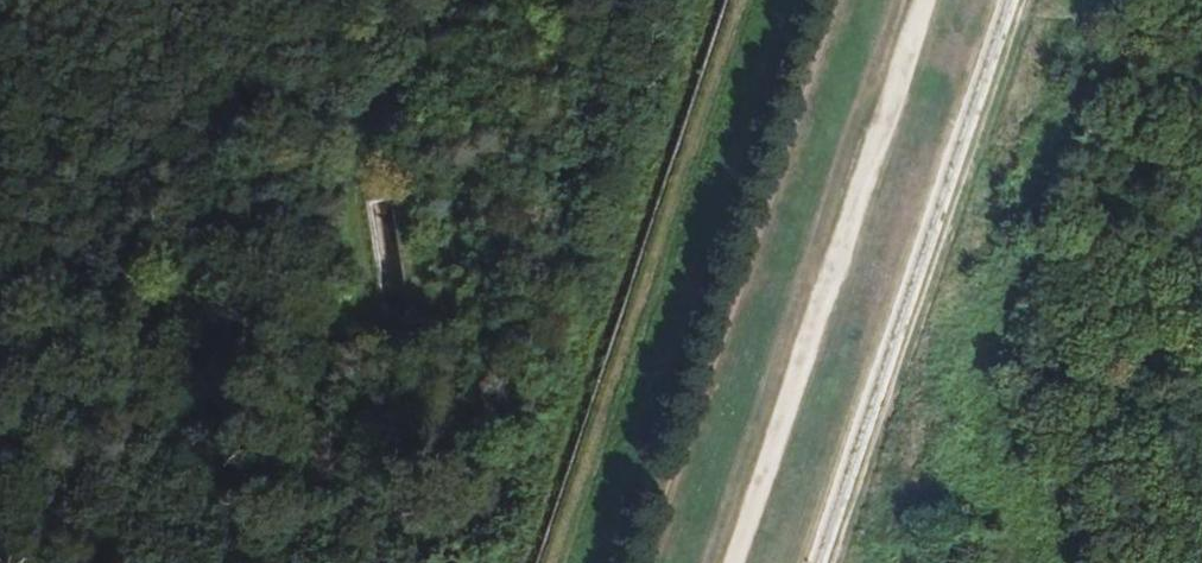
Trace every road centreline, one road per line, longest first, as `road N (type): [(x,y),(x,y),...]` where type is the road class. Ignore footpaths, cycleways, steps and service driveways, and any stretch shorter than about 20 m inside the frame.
road 1 (motorway): [(0,396),(894,249),(1201,182)]
road 2 (motorway): [(1193,0),(848,73),(0,214)]

